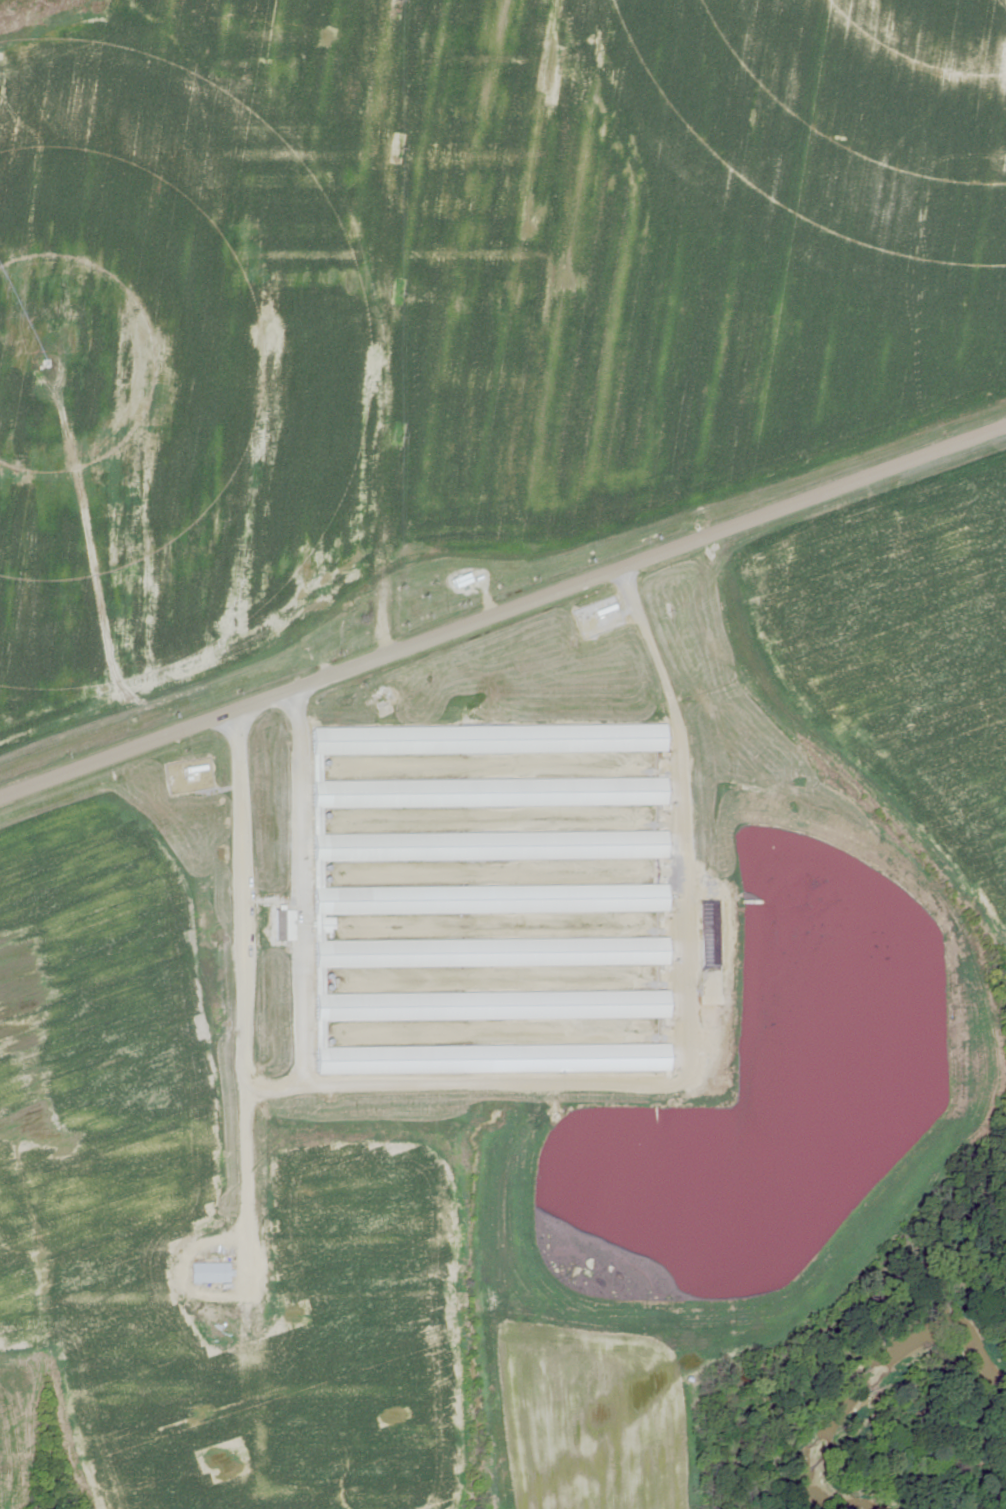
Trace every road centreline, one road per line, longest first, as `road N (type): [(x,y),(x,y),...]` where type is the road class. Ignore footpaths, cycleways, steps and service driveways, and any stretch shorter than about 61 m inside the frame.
road 1 (residential): [(0,788),(195,716),(236,716),(241,696),(401,621),(522,590),(1005,414)]
road 2 (residential): [(395,0),(391,600),(401,621)]

